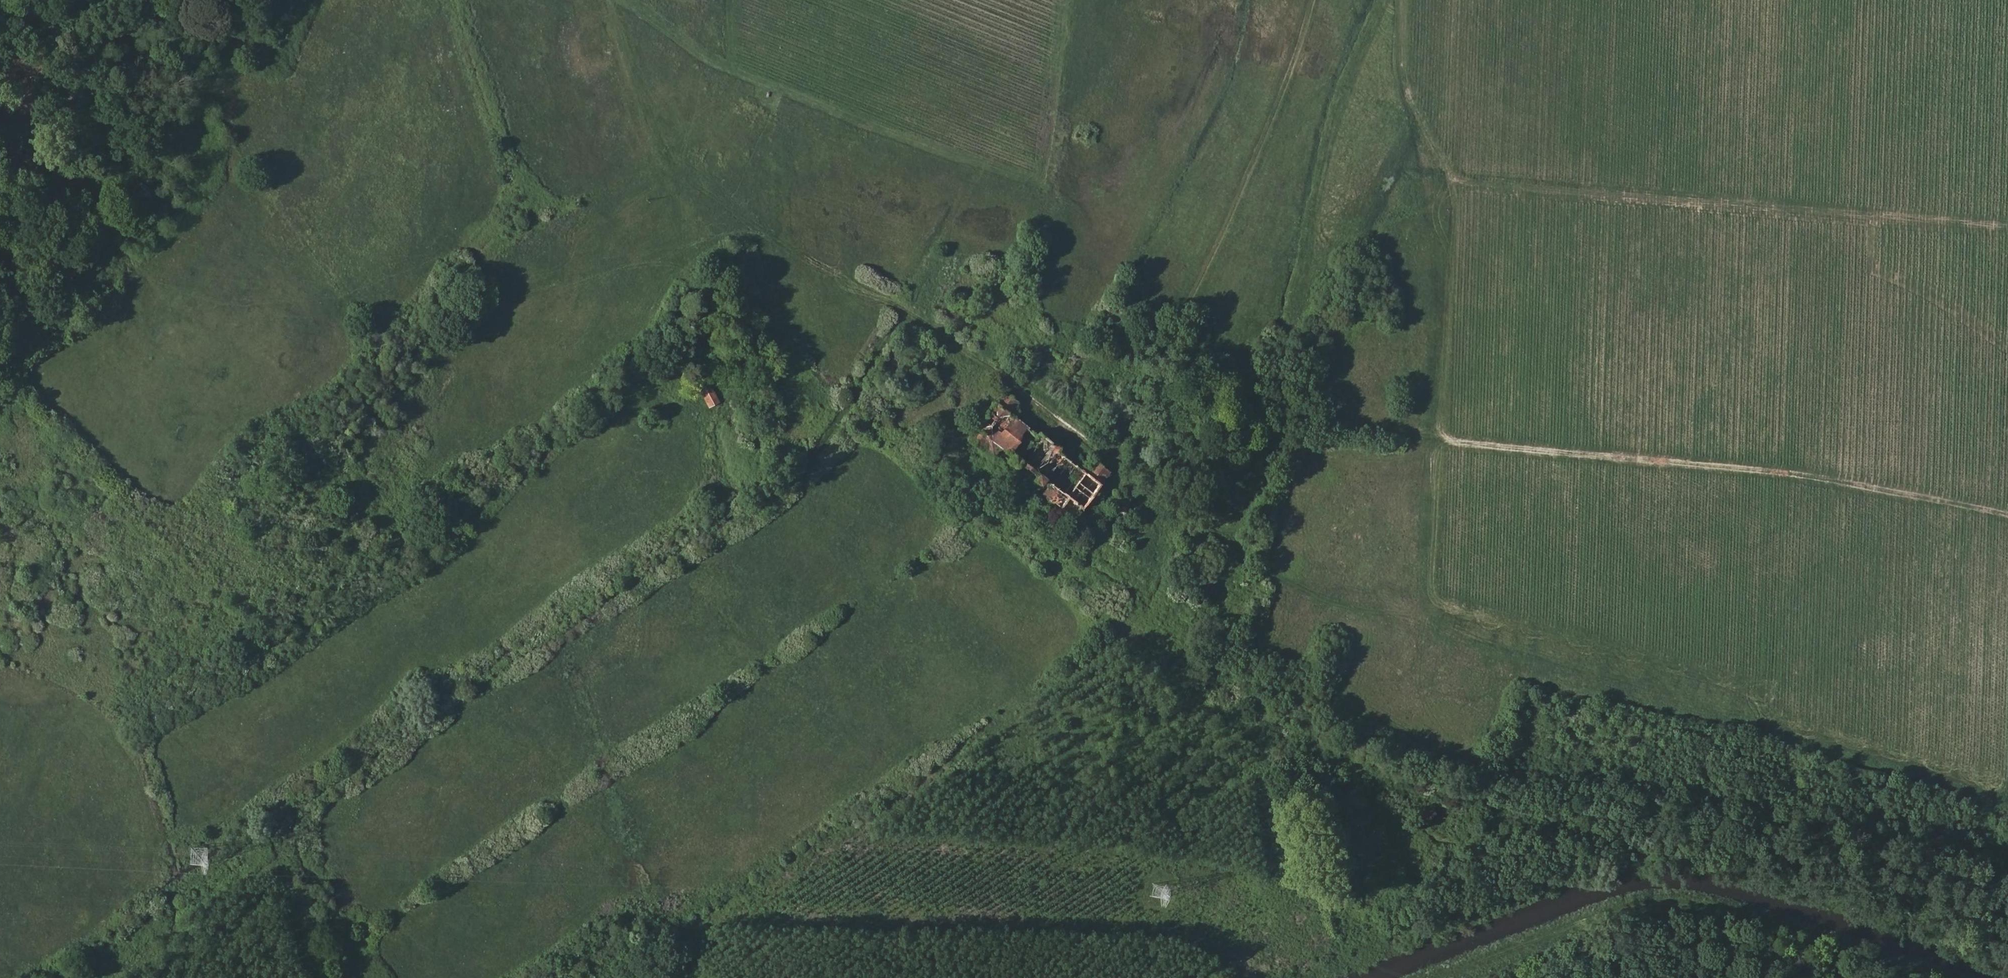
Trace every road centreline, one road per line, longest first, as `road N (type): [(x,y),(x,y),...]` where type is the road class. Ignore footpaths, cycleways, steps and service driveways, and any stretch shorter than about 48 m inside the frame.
road 1 (track): [(1121,447),(1255,168),(1313,0)]

